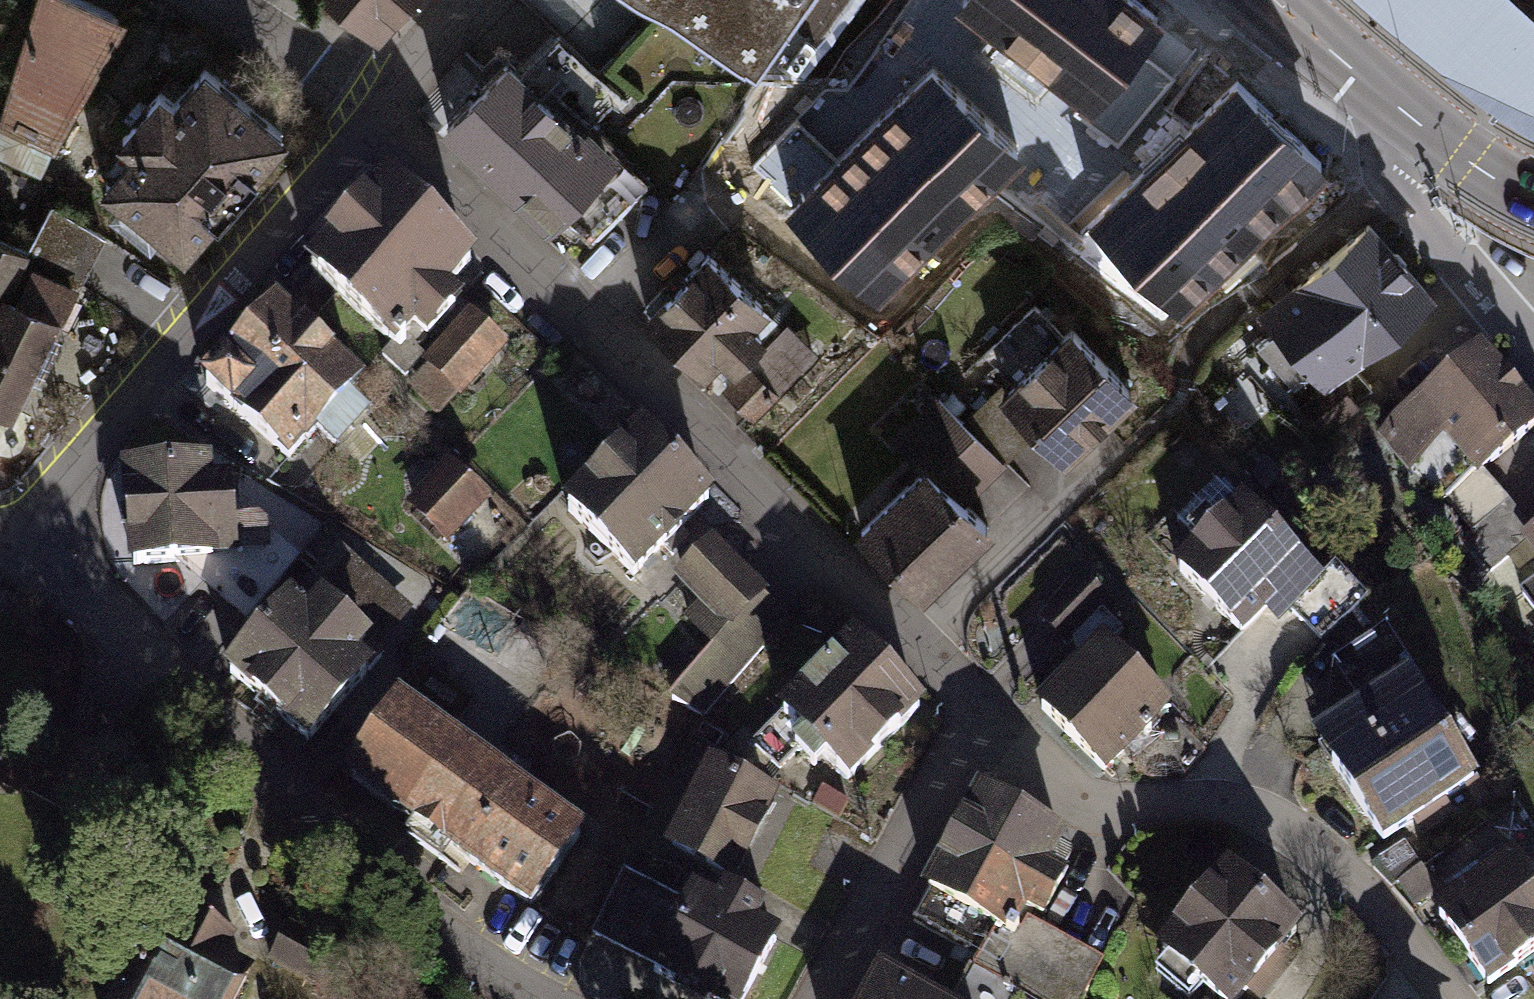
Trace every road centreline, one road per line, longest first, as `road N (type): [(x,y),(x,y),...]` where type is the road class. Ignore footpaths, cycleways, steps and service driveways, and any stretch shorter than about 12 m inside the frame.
road 1 (residential): [(370,109),(928,647)]
road 2 (residential): [(560,998),(449,943),(29,559)]
road 3 (residential): [(982,726),(1102,816),(1280,821),(1380,909),(1445,998)]
road 4 (residential): [(370,109),(29,559)]
road 5 (residential): [(928,647),(1167,418)]
road 6 (residential): [(828,998),(982,726)]
road 7 (residential): [(1406,128),(1395,180),(1533,363)]
road 8 (primary): [(1262,0),(1406,128)]
road 9 (residential): [(227,0),(370,109)]
road 10 (primary): [(1406,128),(1533,206)]
road 11 (residential): [(463,0),(370,109)]

